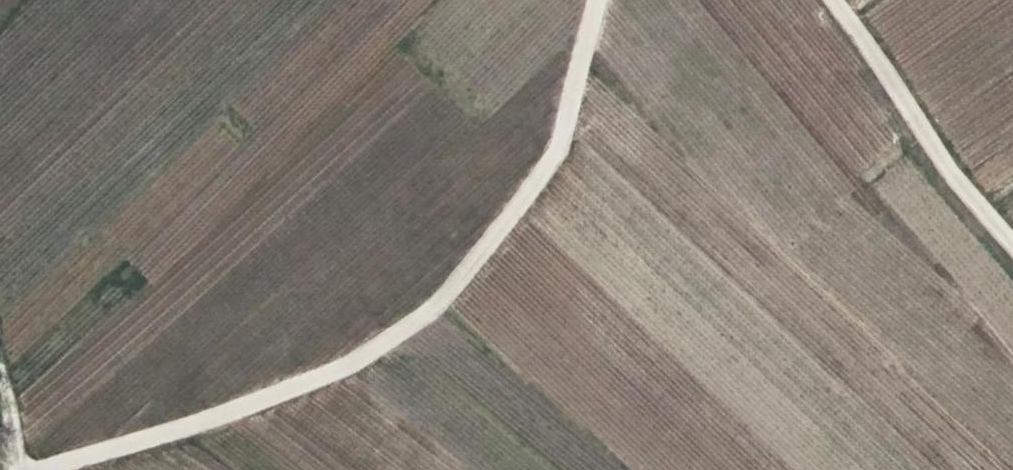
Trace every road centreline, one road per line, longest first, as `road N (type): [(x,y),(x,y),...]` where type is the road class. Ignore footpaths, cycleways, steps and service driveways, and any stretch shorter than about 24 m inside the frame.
road 1 (track): [(603,0),(573,111),(531,201),(467,278),(387,353),(207,427),(31,469)]
road 2 (track): [(834,0),(969,201),(1012,246)]

